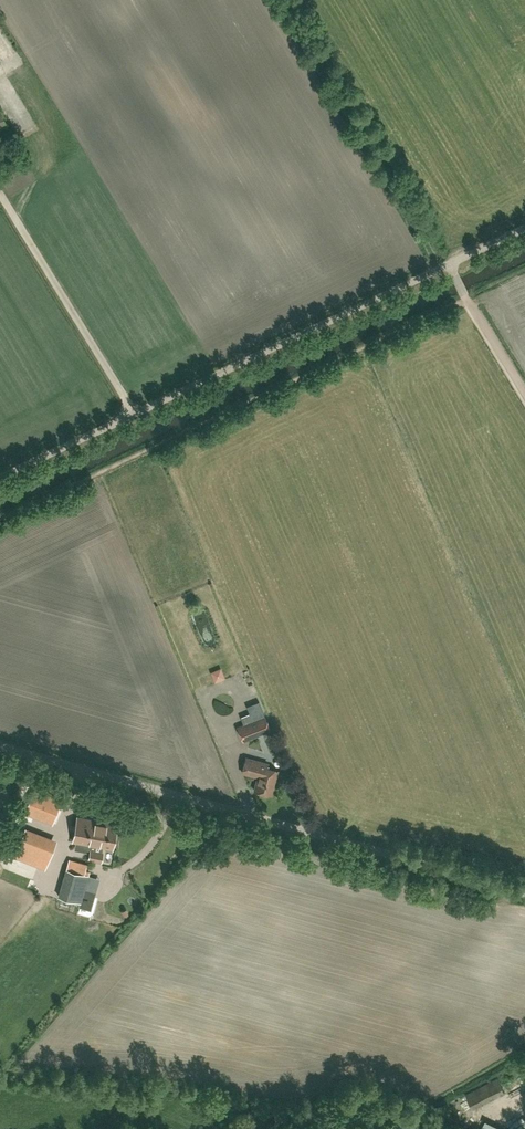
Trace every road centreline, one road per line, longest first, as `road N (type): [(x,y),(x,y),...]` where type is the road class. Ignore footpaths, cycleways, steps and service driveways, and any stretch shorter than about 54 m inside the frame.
road 1 (unclassified): [(0,476),(524,228)]
road 2 (unclassified): [(524,893),(0,748)]

